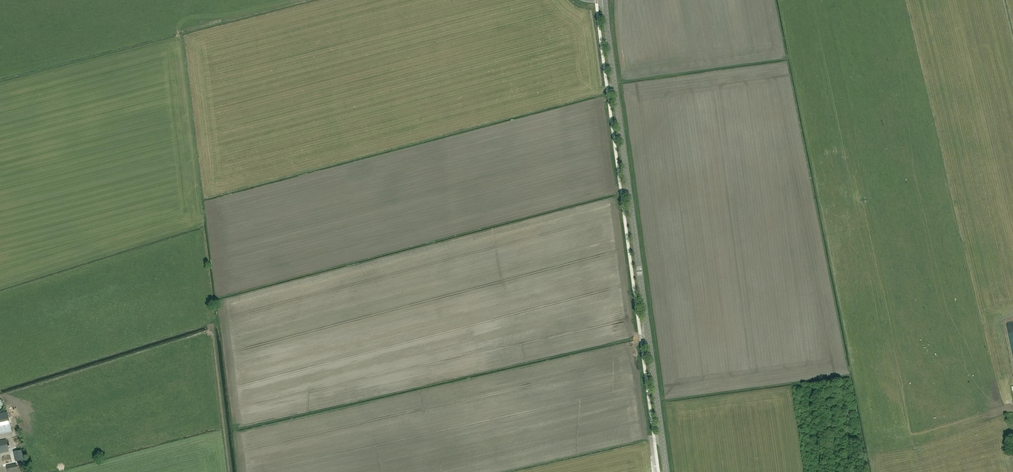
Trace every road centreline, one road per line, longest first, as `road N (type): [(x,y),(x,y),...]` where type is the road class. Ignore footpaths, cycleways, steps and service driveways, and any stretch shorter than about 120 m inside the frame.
road 1 (tertiary): [(666,471),(605,0)]

